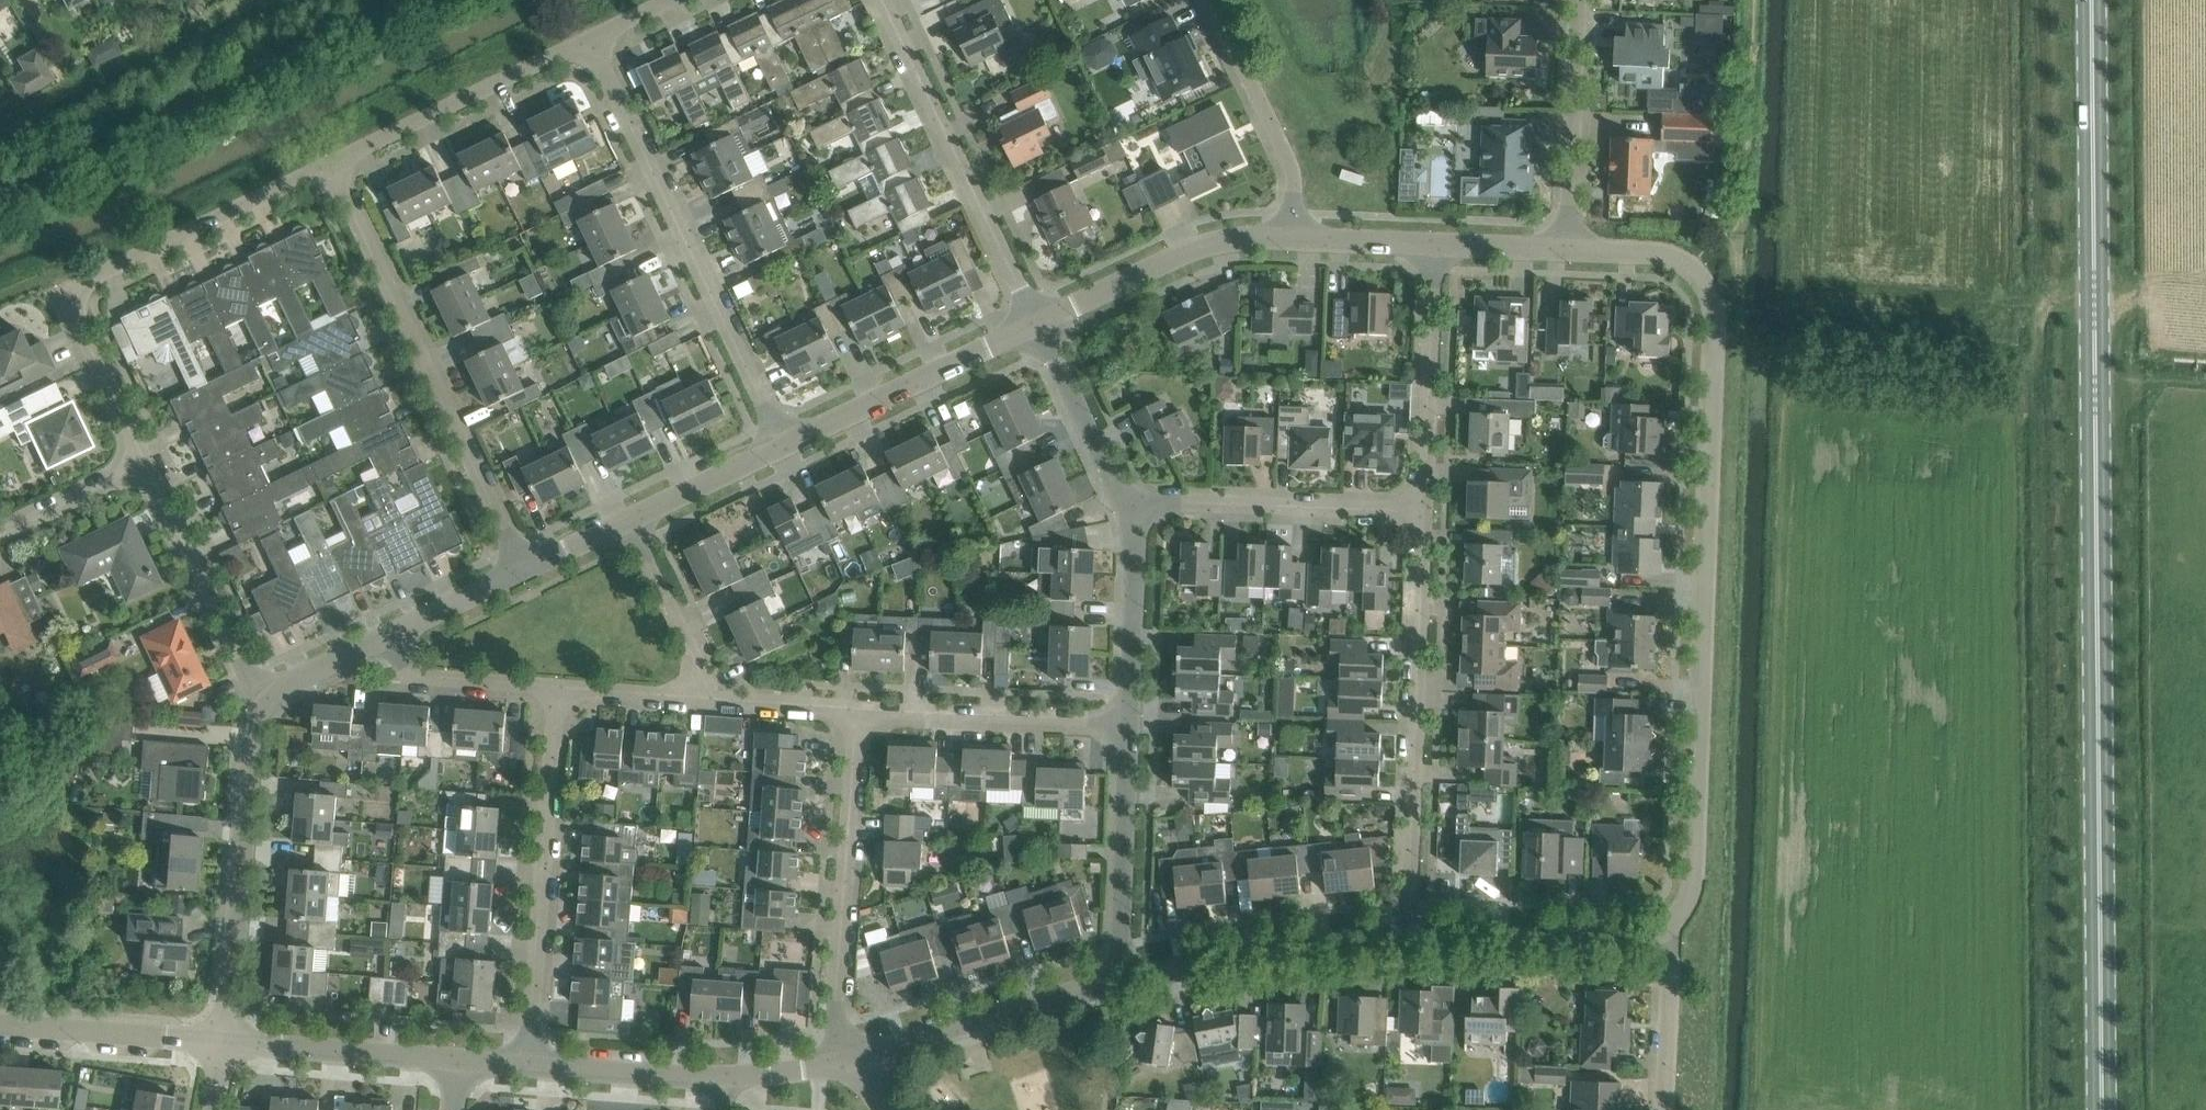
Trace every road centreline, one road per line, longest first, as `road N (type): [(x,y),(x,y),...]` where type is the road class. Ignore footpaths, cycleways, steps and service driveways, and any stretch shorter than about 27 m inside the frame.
road 1 (secondary): [(2106,1109),(2093,0)]
road 2 (residential): [(1668,949),(1695,870),(1713,304),(1676,264),(1555,250)]
road 3 (residential): [(146,473),(76,322),(79,297),(316,180)]
road 4 (residential): [(771,449),(582,47)]
road 5 (residential): [(513,577),(316,180)]
road 6 (residential): [(1401,943),(1414,509)]
road 7 (residential): [(506,1062),(558,687)]
road 8 (residential): [(819,1076),(858,708)]
road 9 (residential): [(1034,321),(883,0)]
road 10 (residential): [(203,1038),(254,705)]
road 11 (residential): [(316,180),(582,47)]
road 12 (residential): [(1107,983),(1401,943)]
road 13 (residential): [(1034,321),(771,449)]
road 14 (residential): [(1138,523),(1163,508),(1414,509)]
road 15 (residential): [(1284,236),(1181,246),(1034,321)]
road 16 (residential): [(1401,943),(1668,949)]
road 17 (residential): [(1414,509),(1421,245)]
road 18 (residential): [(1121,726),(858,708)]
road 19 (residential): [(858,1067),(1107,983)]
road 20 (residential): [(1107,983),(1121,726)]
road 21 (residential): [(254,705),(146,473)]
road 22 (residential): [(1198,0),(1281,167),(1284,236)]
road 23 (residential): [(1555,250),(1569,0)]
road 24 (residential): [(449,1057),(203,1038)]
road 25 (residential): [(558,687),(324,671)]
road 26 (residential): [(1138,523),(1034,321)]
road 27 (residential): [(513,577),(324,671)]
road 28 (residential): [(712,1078),(506,1062)]
road 29 (residential): [(1121,726),(1138,523)]
road 30 (residential): [(203,1038),(0,1022)]
road 31 (residential): [(717,698),(624,524)]
road 32 (residential): [(771,449),(624,524)]
road 33 (residential): [(0,545),(146,473)]
road 34 (residential): [(1658,1109),(1668,949)]
road 35 (residential): [(717,698),(558,687)]
road 36 (residential): [(858,708),(717,698)]
road 37 (residential): [(1421,245),(1284,236)]
road 38 (residential): [(1555,250),(1421,245)]
road 39 (residential): [(624,524),(513,577)]

